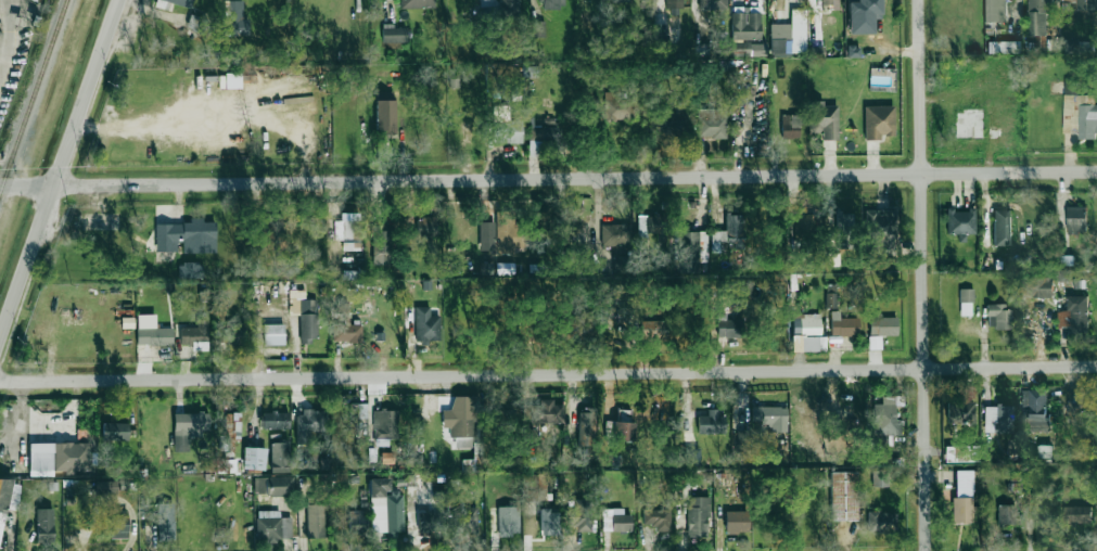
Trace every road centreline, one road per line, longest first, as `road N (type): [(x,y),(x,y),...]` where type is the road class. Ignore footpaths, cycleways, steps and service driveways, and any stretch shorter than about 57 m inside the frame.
road 1 (residential): [(0,384),(1096,367)]
road 2 (tertiary): [(0,188),(1096,172)]
road 3 (residential): [(930,550),(918,0)]
road 4 (secondary): [(116,0),(0,337)]

